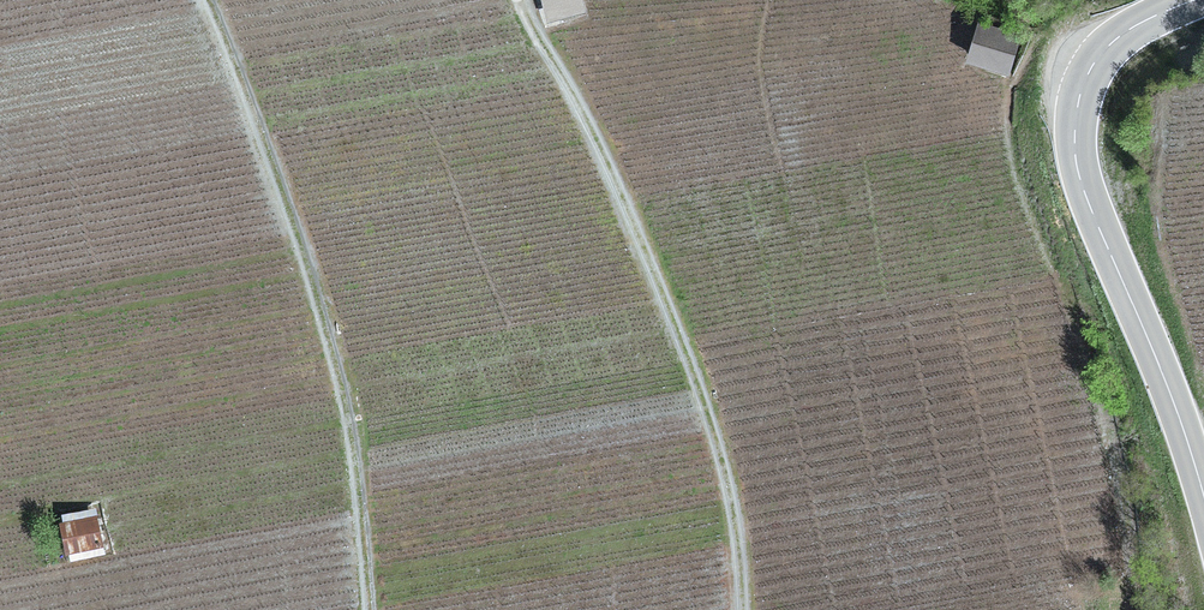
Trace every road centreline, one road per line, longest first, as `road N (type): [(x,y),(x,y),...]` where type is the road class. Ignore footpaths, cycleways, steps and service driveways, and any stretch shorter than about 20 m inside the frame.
road 1 (track): [(522,0),(669,310),(715,433),(738,537),(744,609)]
road 2 (track): [(207,0),(327,334),(361,482),(369,609)]
road 3 (tertiary): [(1203,493),(1079,173),(1076,130),(1095,61),(1155,15),(1195,0)]

